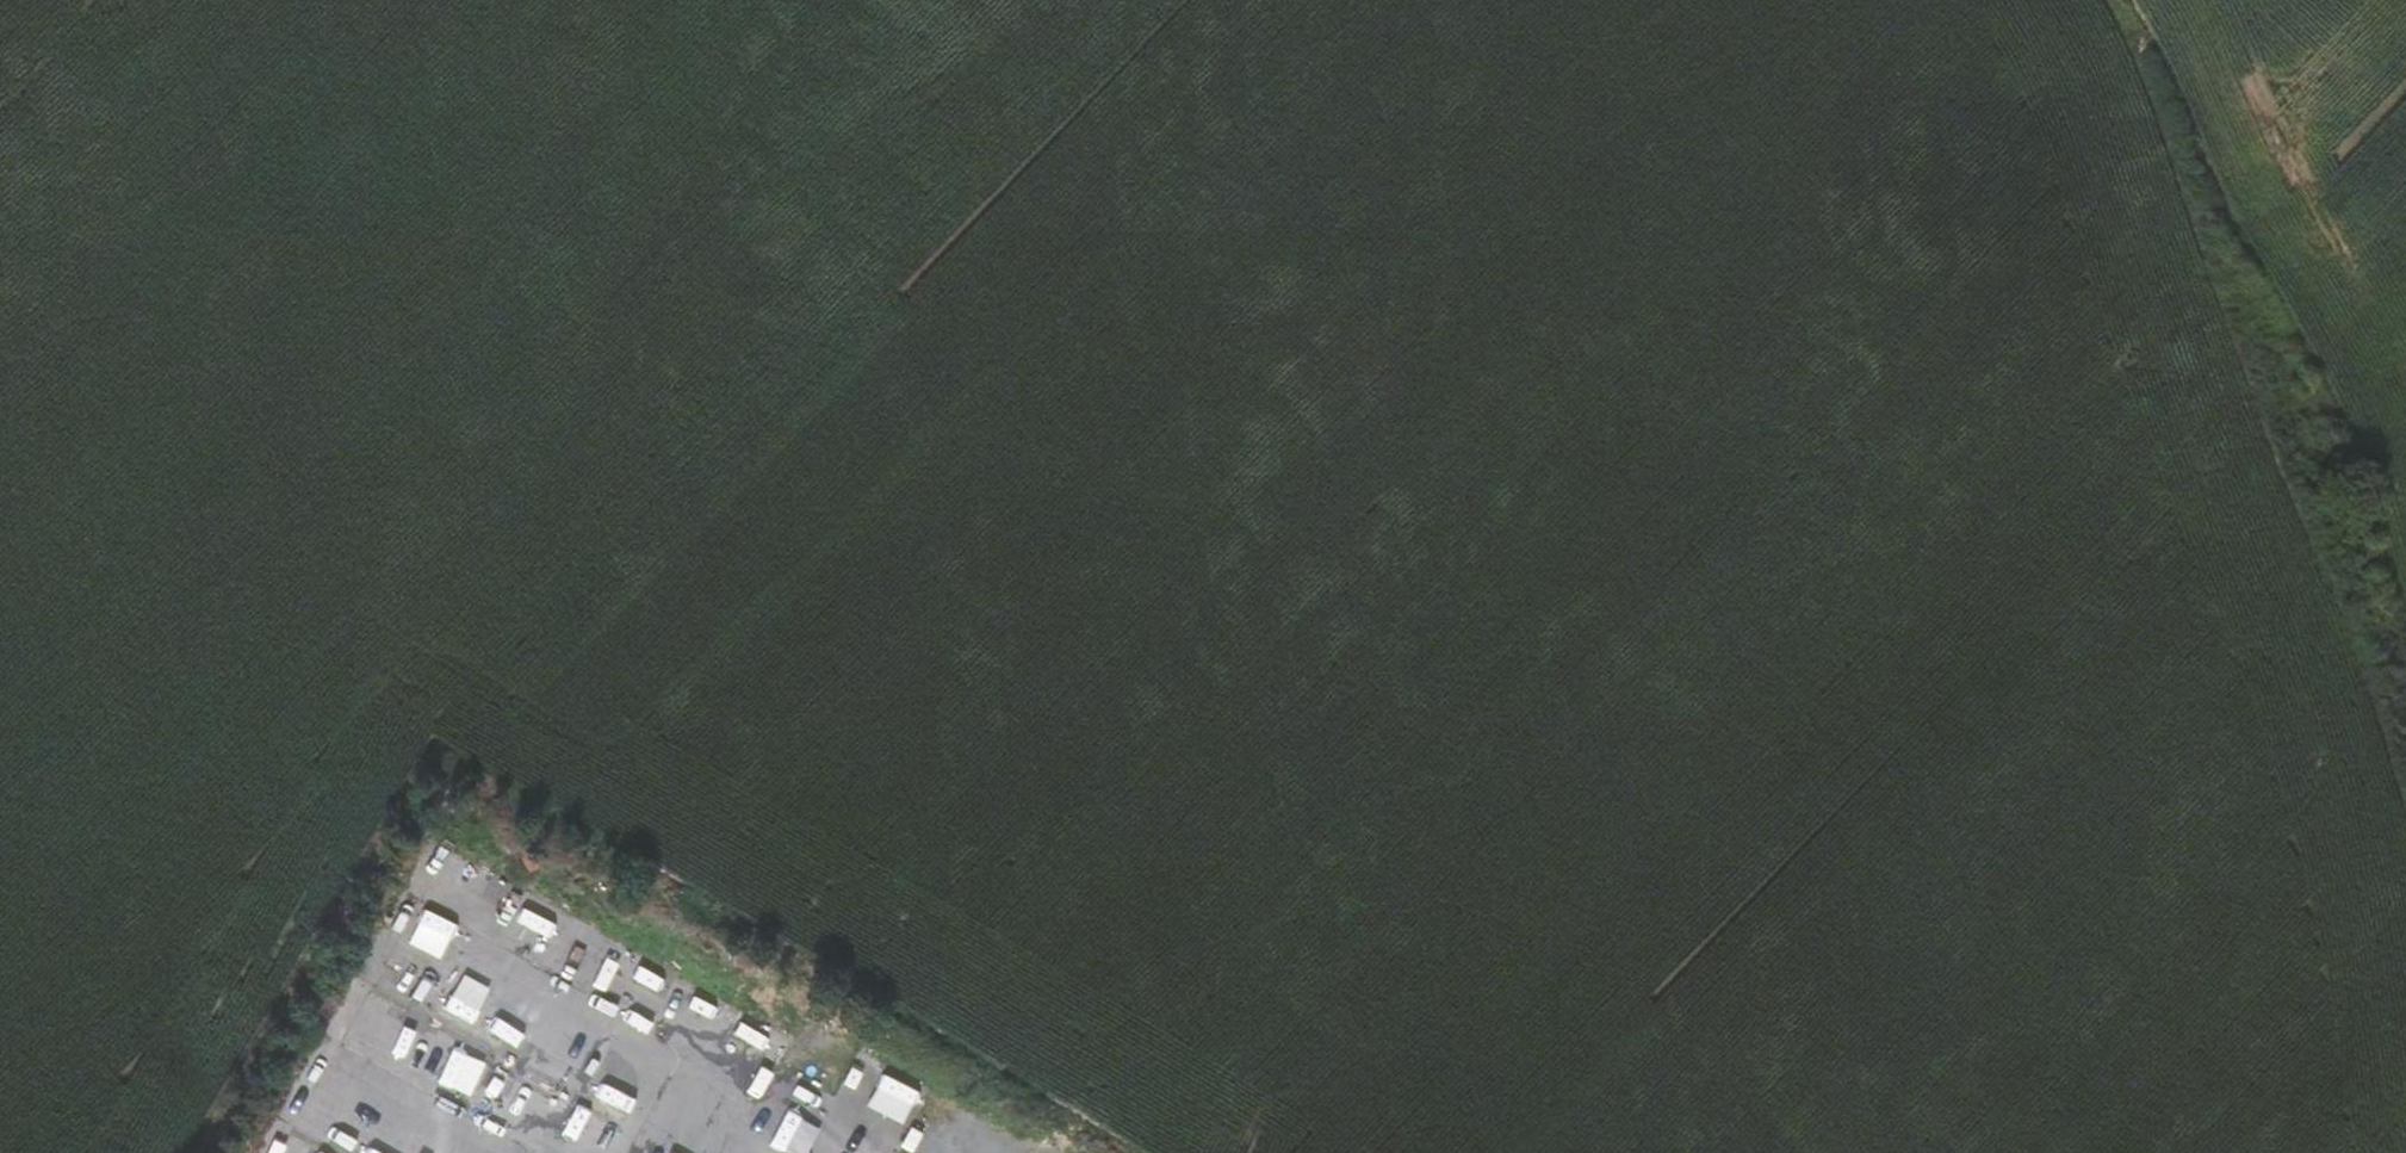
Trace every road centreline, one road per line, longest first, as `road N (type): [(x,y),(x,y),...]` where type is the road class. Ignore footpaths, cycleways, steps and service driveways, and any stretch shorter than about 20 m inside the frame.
road 1 (track): [(2139,0),(2154,20),(2357,552),(2405,746)]

